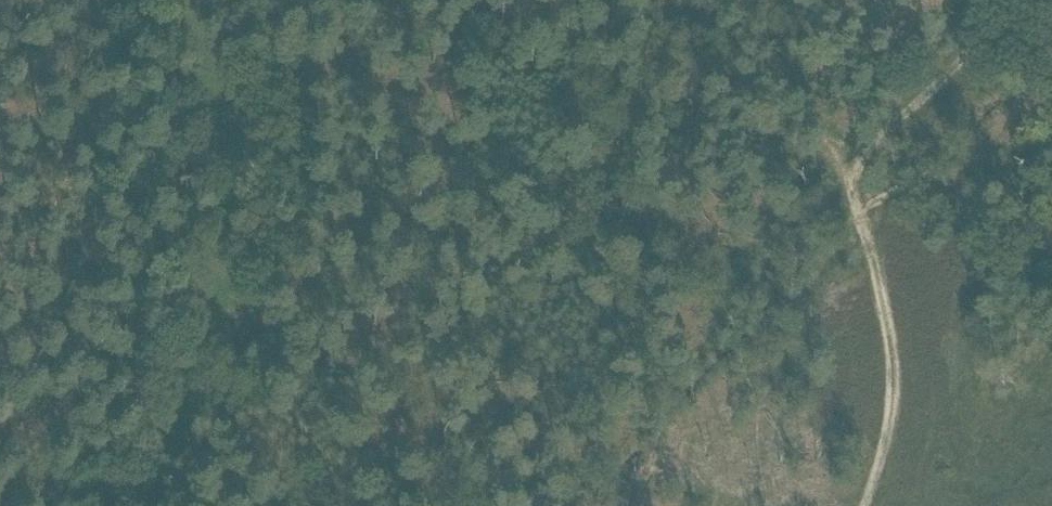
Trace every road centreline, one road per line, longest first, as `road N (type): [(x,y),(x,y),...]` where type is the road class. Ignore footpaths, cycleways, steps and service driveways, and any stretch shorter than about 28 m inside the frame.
road 1 (track): [(861,505),(888,404),(883,297),(853,204),(750,0)]

